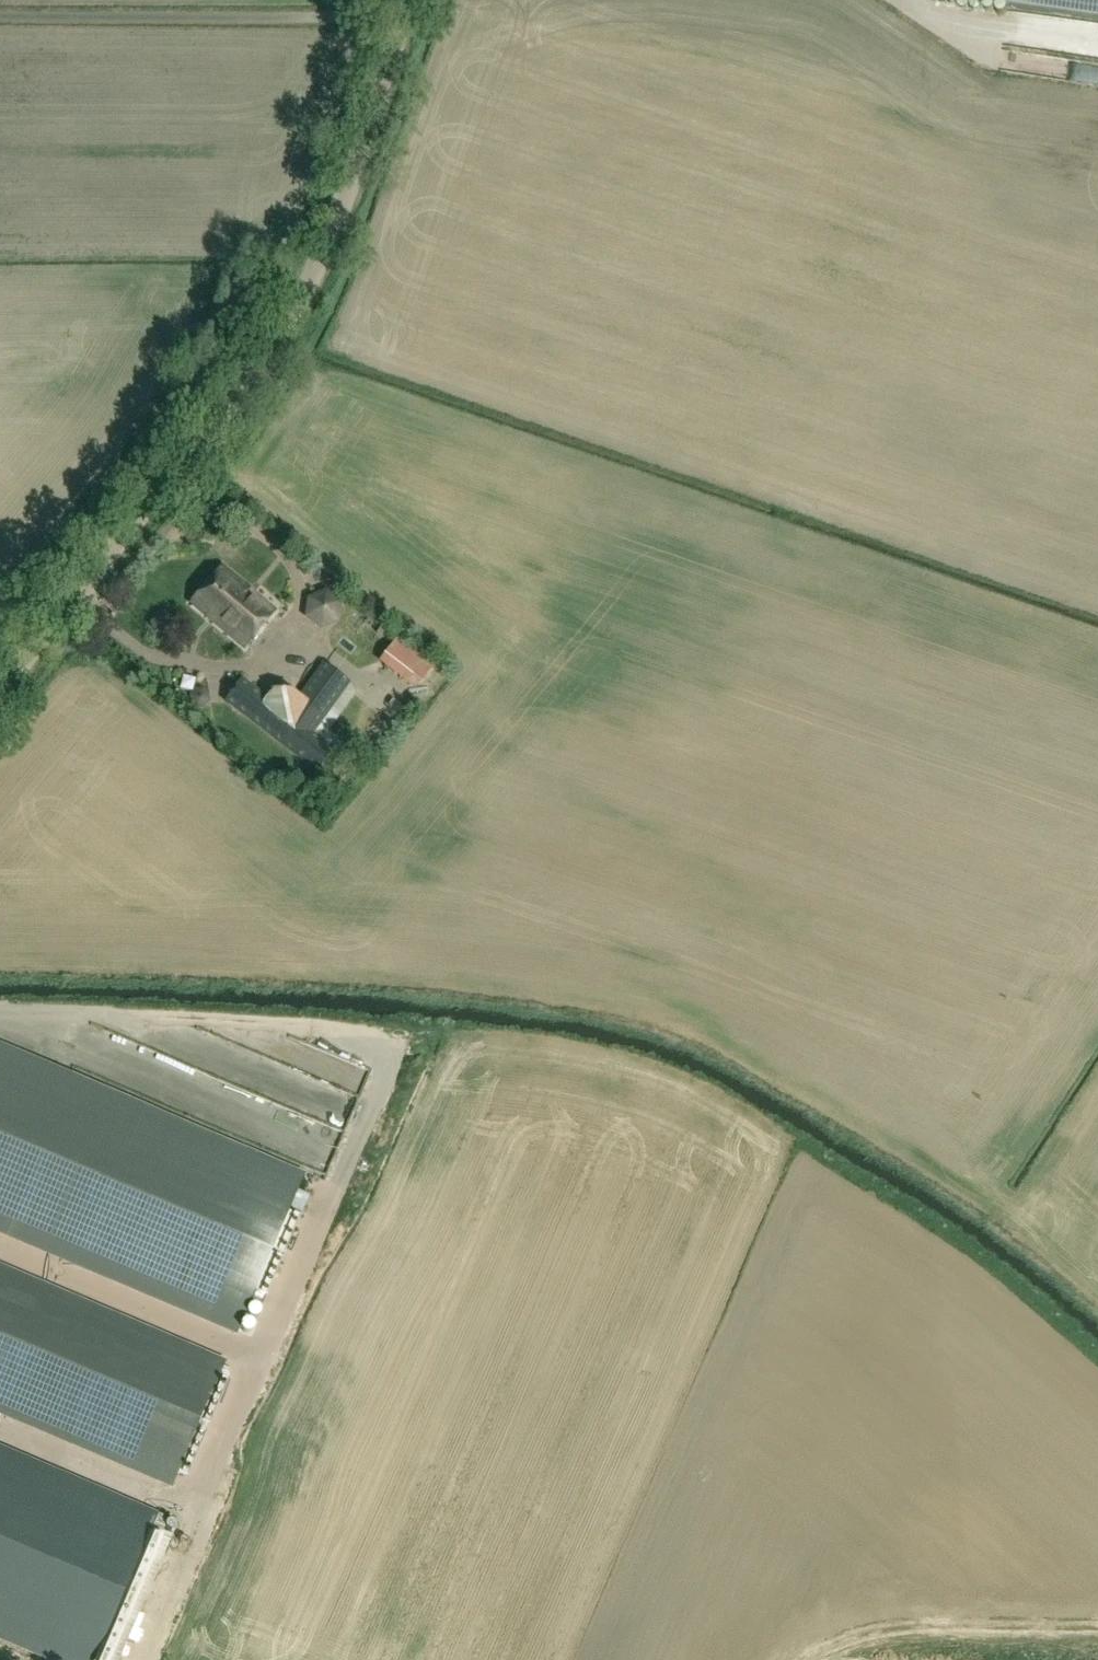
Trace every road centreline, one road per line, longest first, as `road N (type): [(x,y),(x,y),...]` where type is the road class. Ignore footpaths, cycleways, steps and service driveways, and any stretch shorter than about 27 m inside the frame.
road 1 (unclassified): [(0,691),(289,320),(355,183),(407,18),(406,0)]

